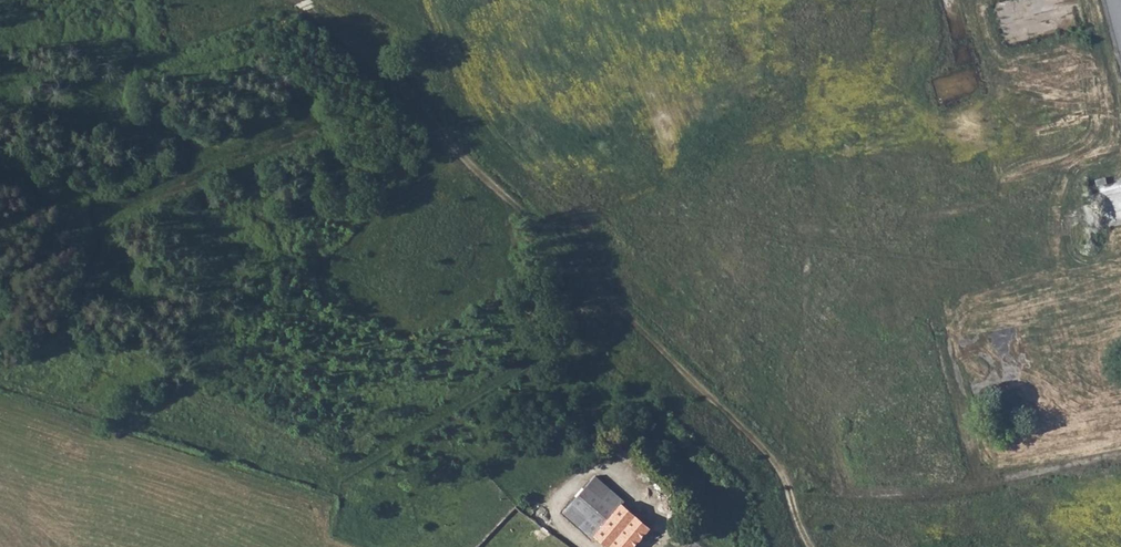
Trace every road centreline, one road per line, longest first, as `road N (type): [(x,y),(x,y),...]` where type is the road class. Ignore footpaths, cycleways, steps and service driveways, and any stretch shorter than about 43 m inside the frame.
road 1 (track): [(813,546),(777,462),(453,150),(402,85),(291,0)]

